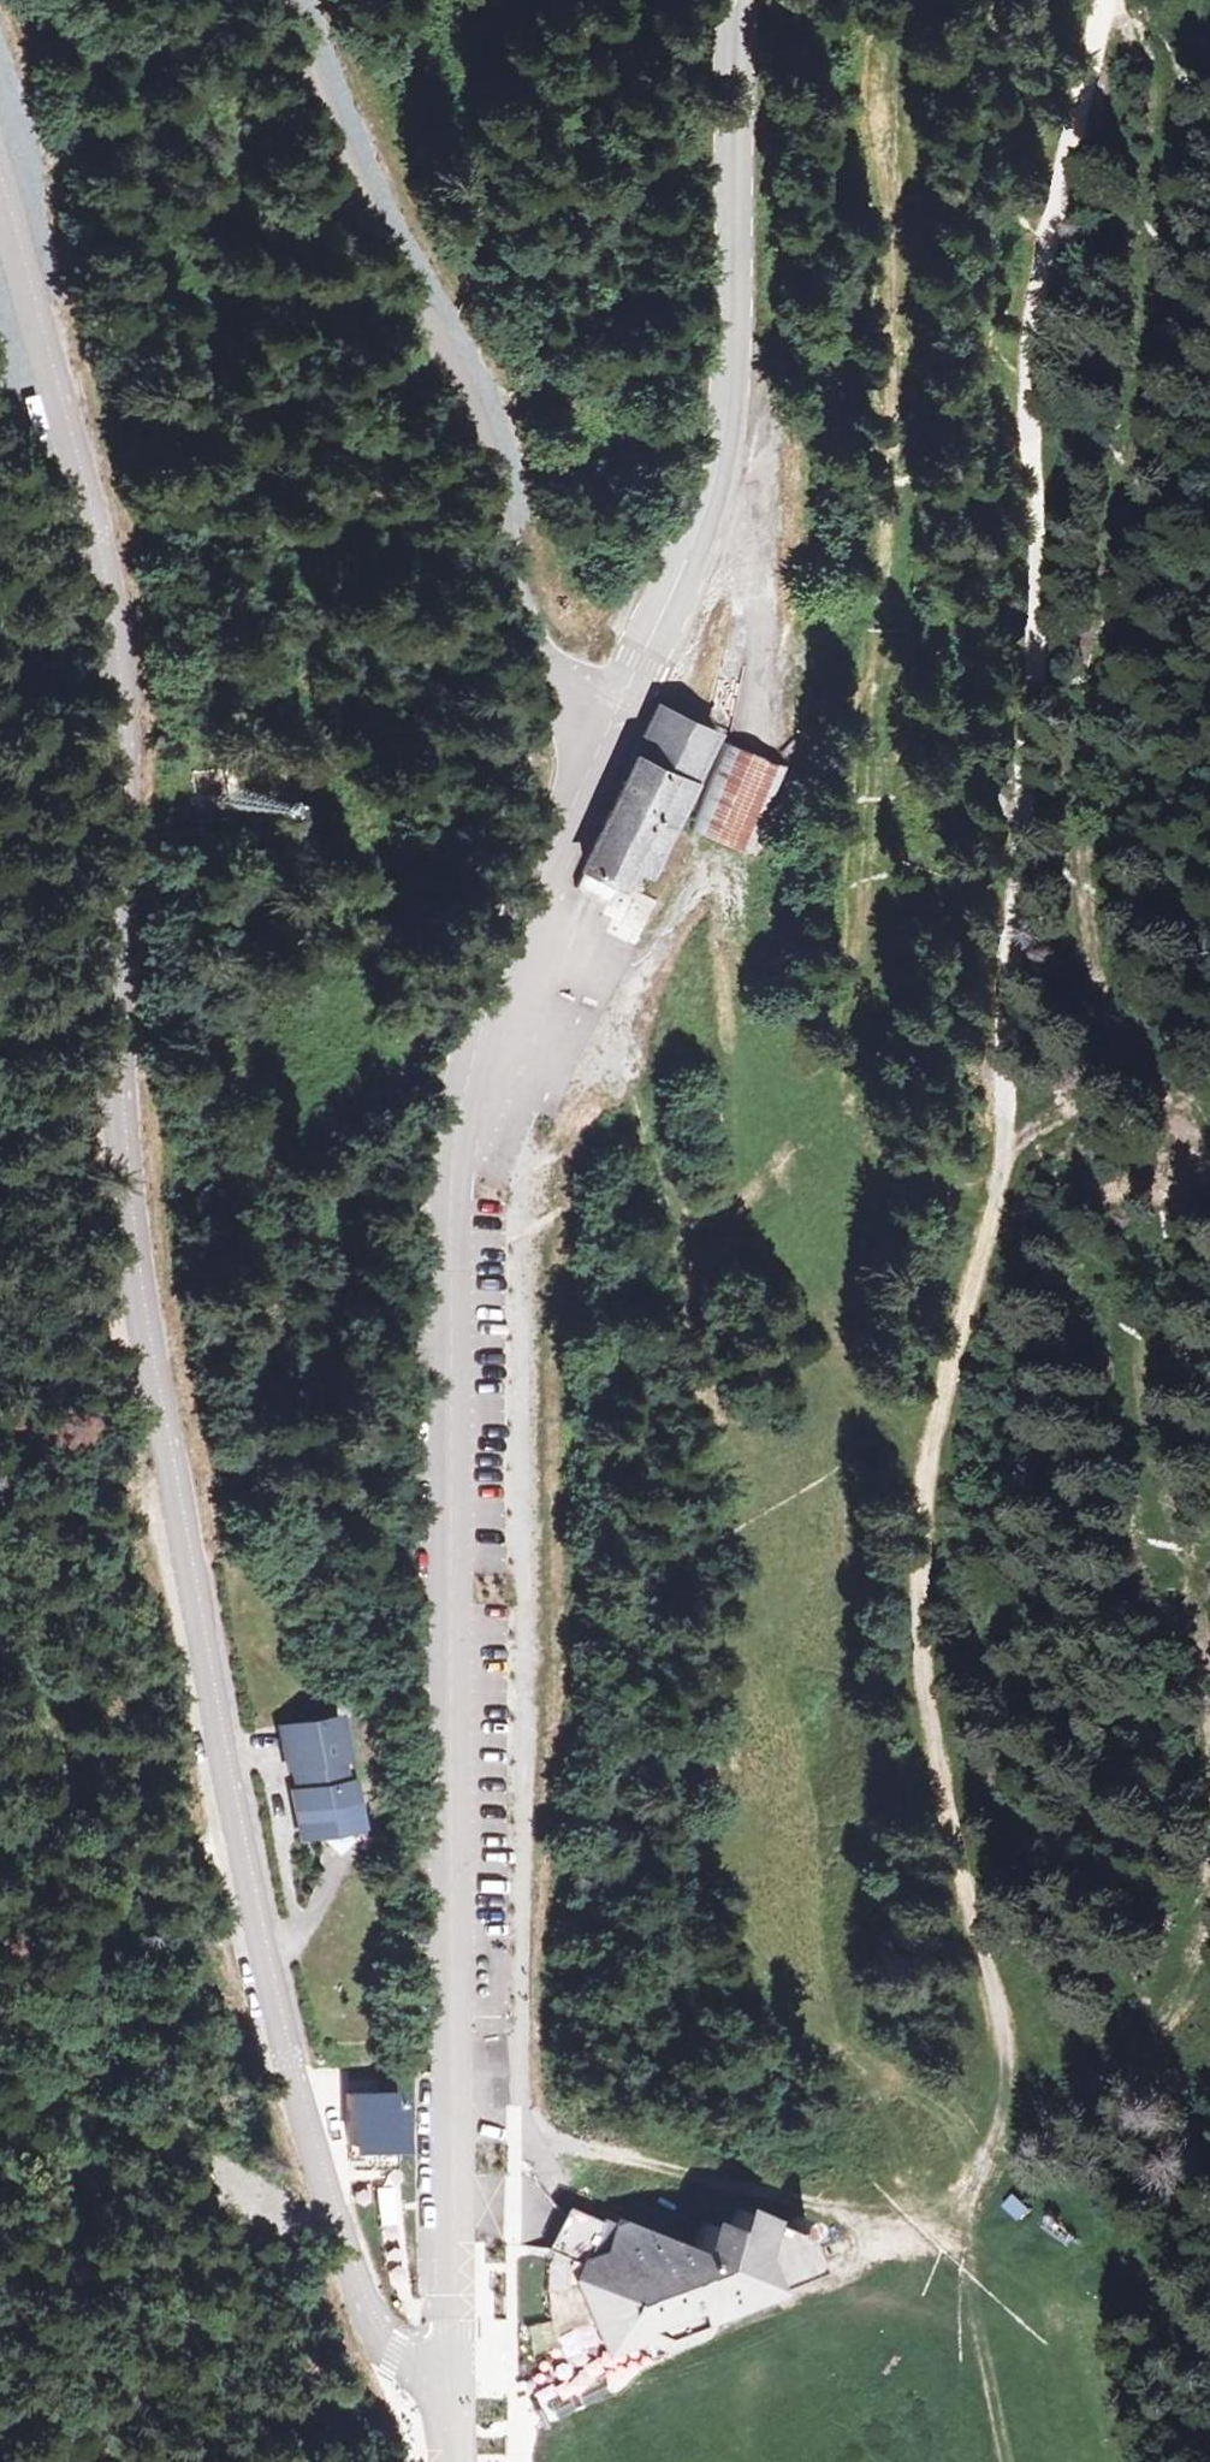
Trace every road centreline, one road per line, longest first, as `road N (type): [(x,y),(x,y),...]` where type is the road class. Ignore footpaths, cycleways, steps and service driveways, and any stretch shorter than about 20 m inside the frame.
road 1 (unclassified): [(0,216),(86,549),(106,689),(108,1059),(123,1231),(236,1848),(286,2071),(347,2286),(389,2355),(450,2390)]
road 2 (track): [(1110,0),(1044,279),(1033,366),(1029,436),(1037,507),(995,1178),(927,1456),(919,1572),(936,1784),(1000,2023),(984,2137)]
road 3 (secondary): [(450,2390),(455,1161),(463,1088),(489,1005),(603,722)]
road 4 (track): [(1209,1652),(1200,1603),(1152,1516),(1120,1409),(1110,1284),(1145,1144),(1143,853),(1209,79)]
road 5 (track): [(806,1261),(865,1177),(916,1045),(928,757),(912,464),(933,0)]
road 6 (track): [(960,2248),(930,2191),(836,2068),(764,1956),(732,1842),(740,1544),(702,1451),(707,1334),(746,1277),(806,1261)]
road 7 (track): [(984,2137),(919,2086),(874,2034),(841,1965),(826,1815),(835,1642),(824,1491),(831,1390),(823,1314),(806,1261)]
road 8 (unclassified): [(603,722),(539,659),(526,630),(473,414),(347,169),(287,0)]
road 9 (secondary): [(603,722),(675,585),(726,434),(735,372),(741,0)]
road 10 (track): [(512,951),(621,979),(664,917),(702,888),(734,911),(760,1100),(806,1261)]
road 11 (track): [(984,2137),(1088,2087),(1197,1974)]
road 12 (track): [(1011,2461),(960,2248)]

